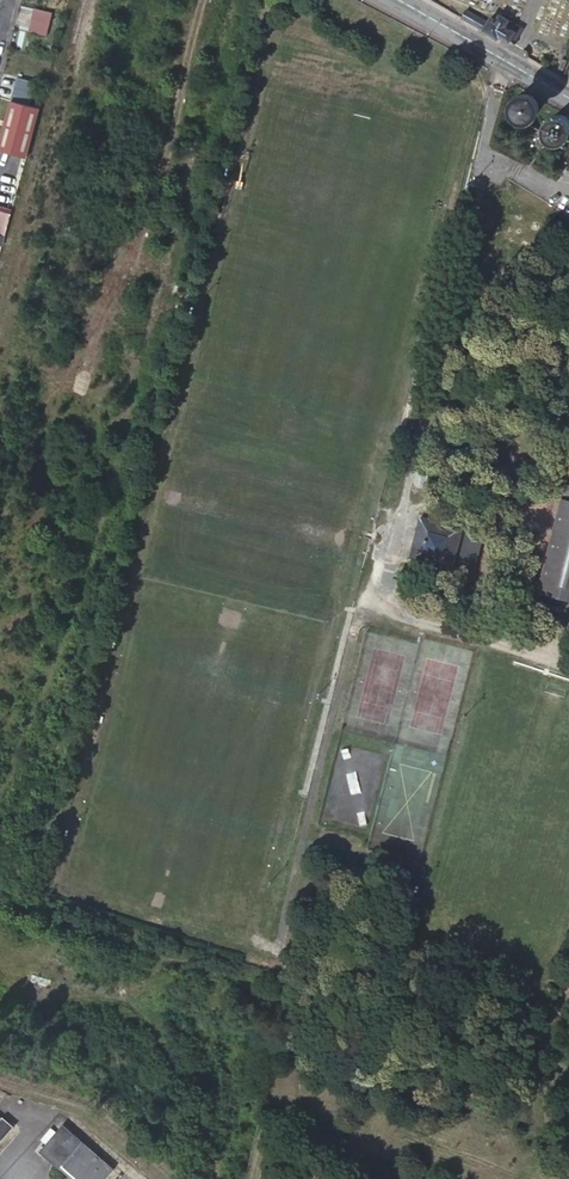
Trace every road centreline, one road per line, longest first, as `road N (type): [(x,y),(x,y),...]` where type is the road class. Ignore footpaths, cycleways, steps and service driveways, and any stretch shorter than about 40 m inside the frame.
road 1 (residential): [(399,0),(568,96)]

